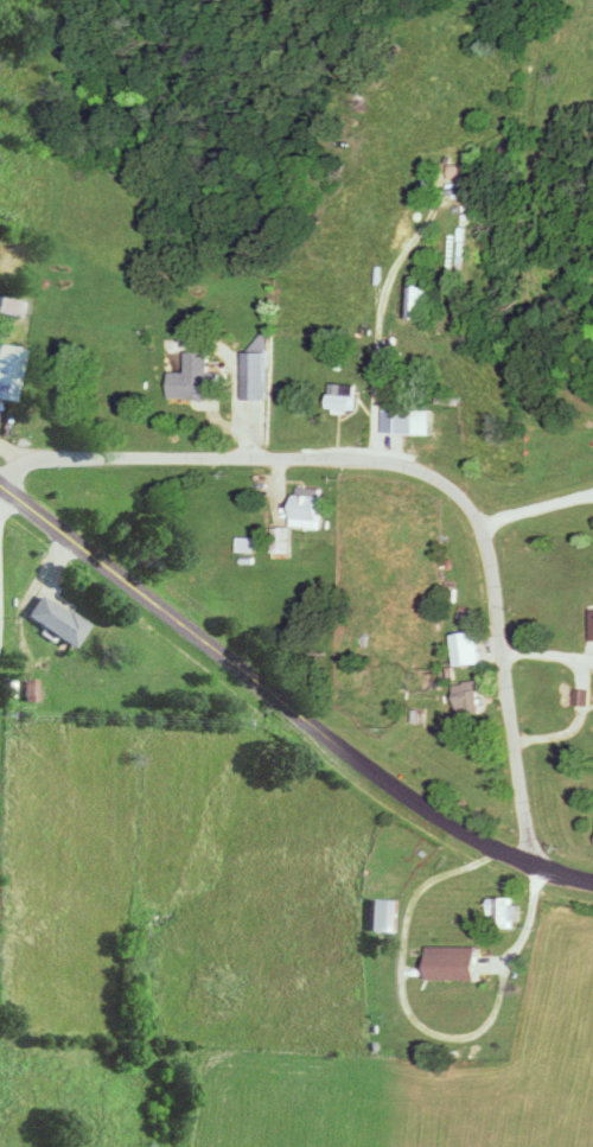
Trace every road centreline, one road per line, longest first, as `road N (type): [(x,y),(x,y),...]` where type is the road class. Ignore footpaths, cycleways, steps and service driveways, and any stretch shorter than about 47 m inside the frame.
road 1 (residential): [(0,482),(36,460),(376,461),(425,472),(461,496),(483,530),(534,866)]
road 2 (tertiary): [(0,482),(396,789),(491,848),(592,879)]

